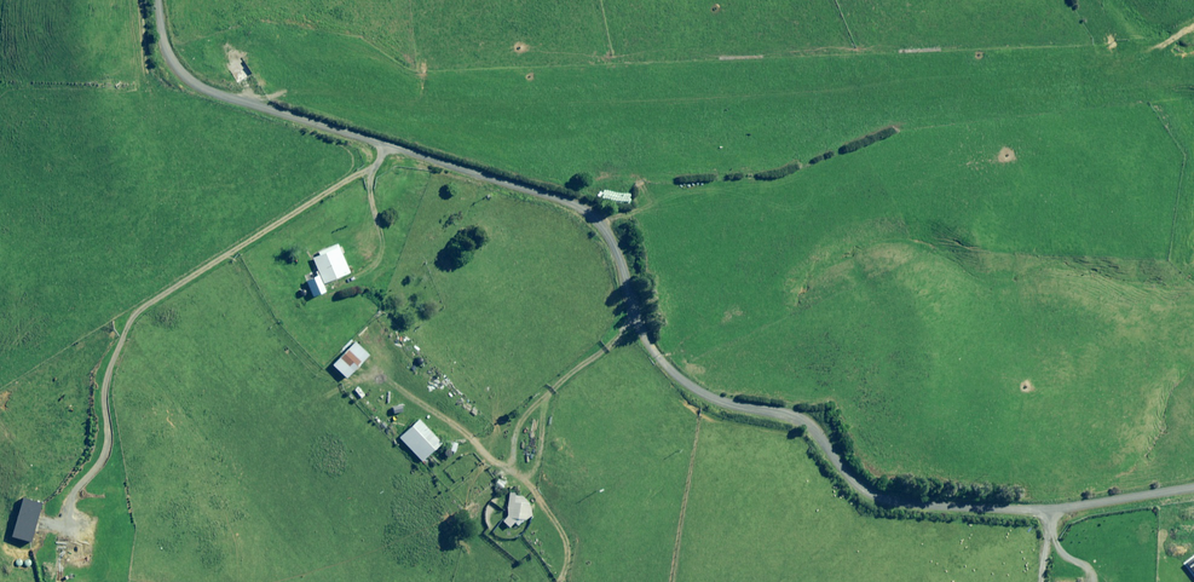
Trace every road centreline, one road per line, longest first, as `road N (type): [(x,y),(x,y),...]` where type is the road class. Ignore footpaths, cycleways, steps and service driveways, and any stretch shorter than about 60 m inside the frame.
road 1 (unclassified): [(1193,490),(1040,508),(898,502),(863,488),(808,428),(685,385),(637,327),(618,262),(585,213),(179,72),(154,0)]
road 2 (track): [(596,221),(745,195),(1026,115),(1193,21)]
road 3 (track): [(560,581),(571,544),(518,474),(517,424),(637,327)]

